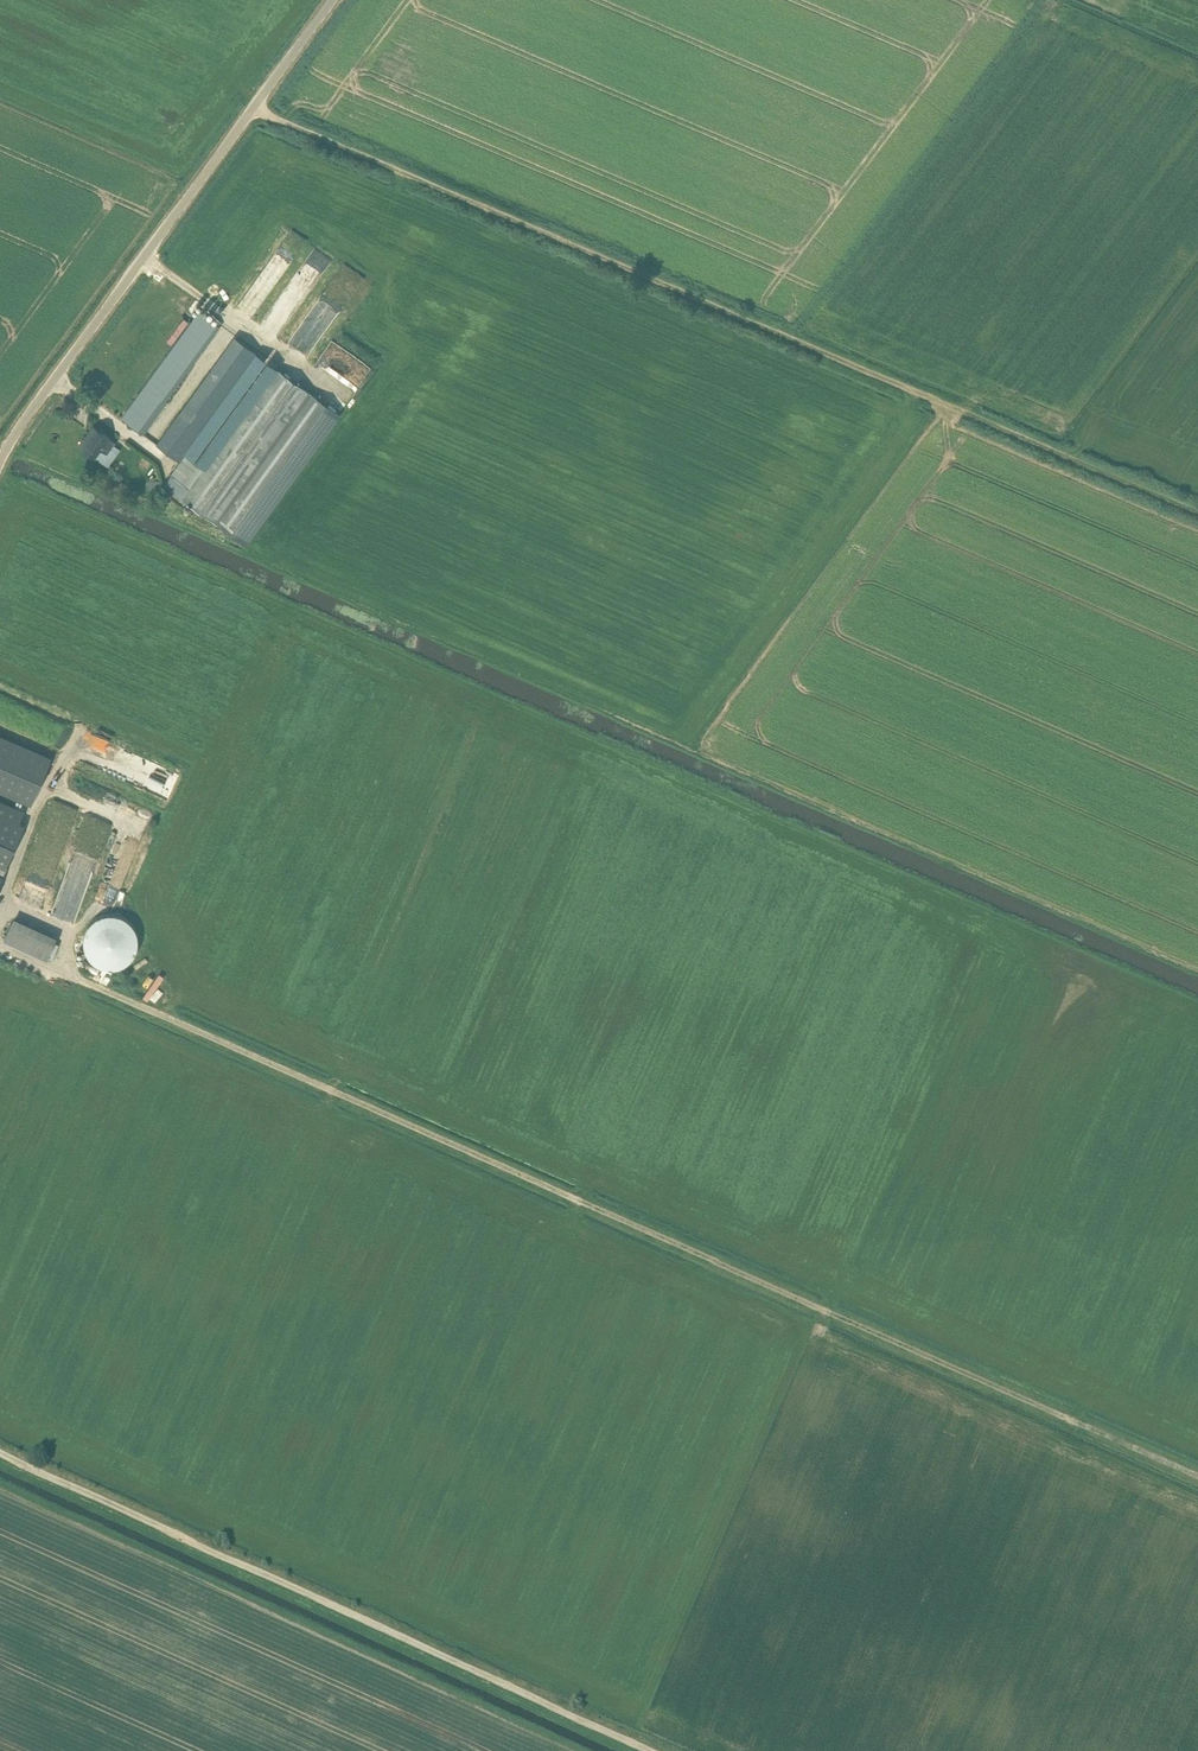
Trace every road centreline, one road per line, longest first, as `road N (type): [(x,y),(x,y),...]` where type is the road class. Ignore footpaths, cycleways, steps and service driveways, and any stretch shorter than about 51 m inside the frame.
road 1 (track): [(69,974),(1197,1477)]
road 2 (track): [(252,110),(1197,512)]
road 3 (track): [(652,1750),(0,1453)]
road 4 (unclassified): [(0,464),(332,0)]

